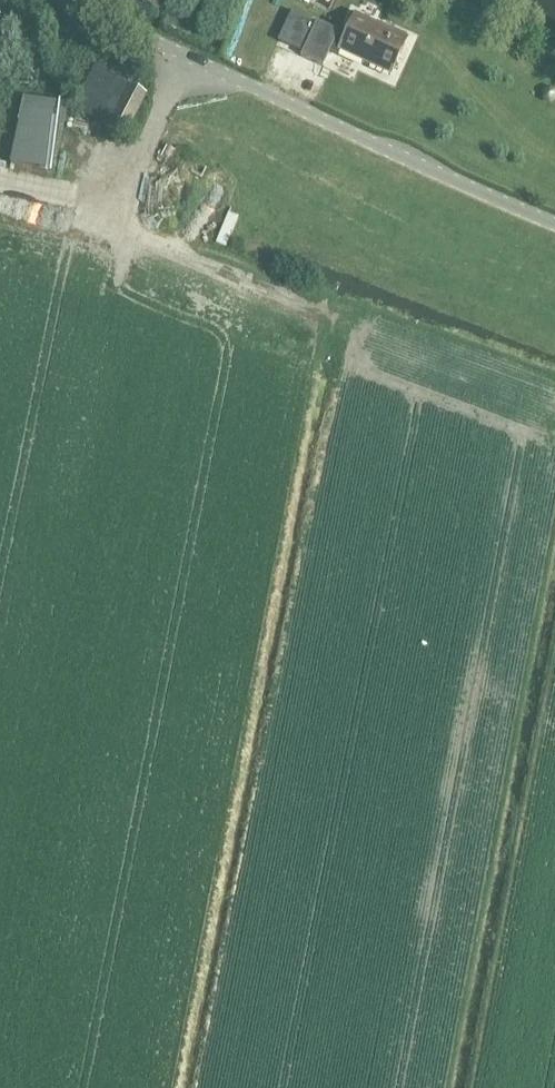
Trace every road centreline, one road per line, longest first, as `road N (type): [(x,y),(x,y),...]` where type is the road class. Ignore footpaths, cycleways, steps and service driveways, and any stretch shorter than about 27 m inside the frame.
road 1 (unclassified): [(554,223),(70,0)]

